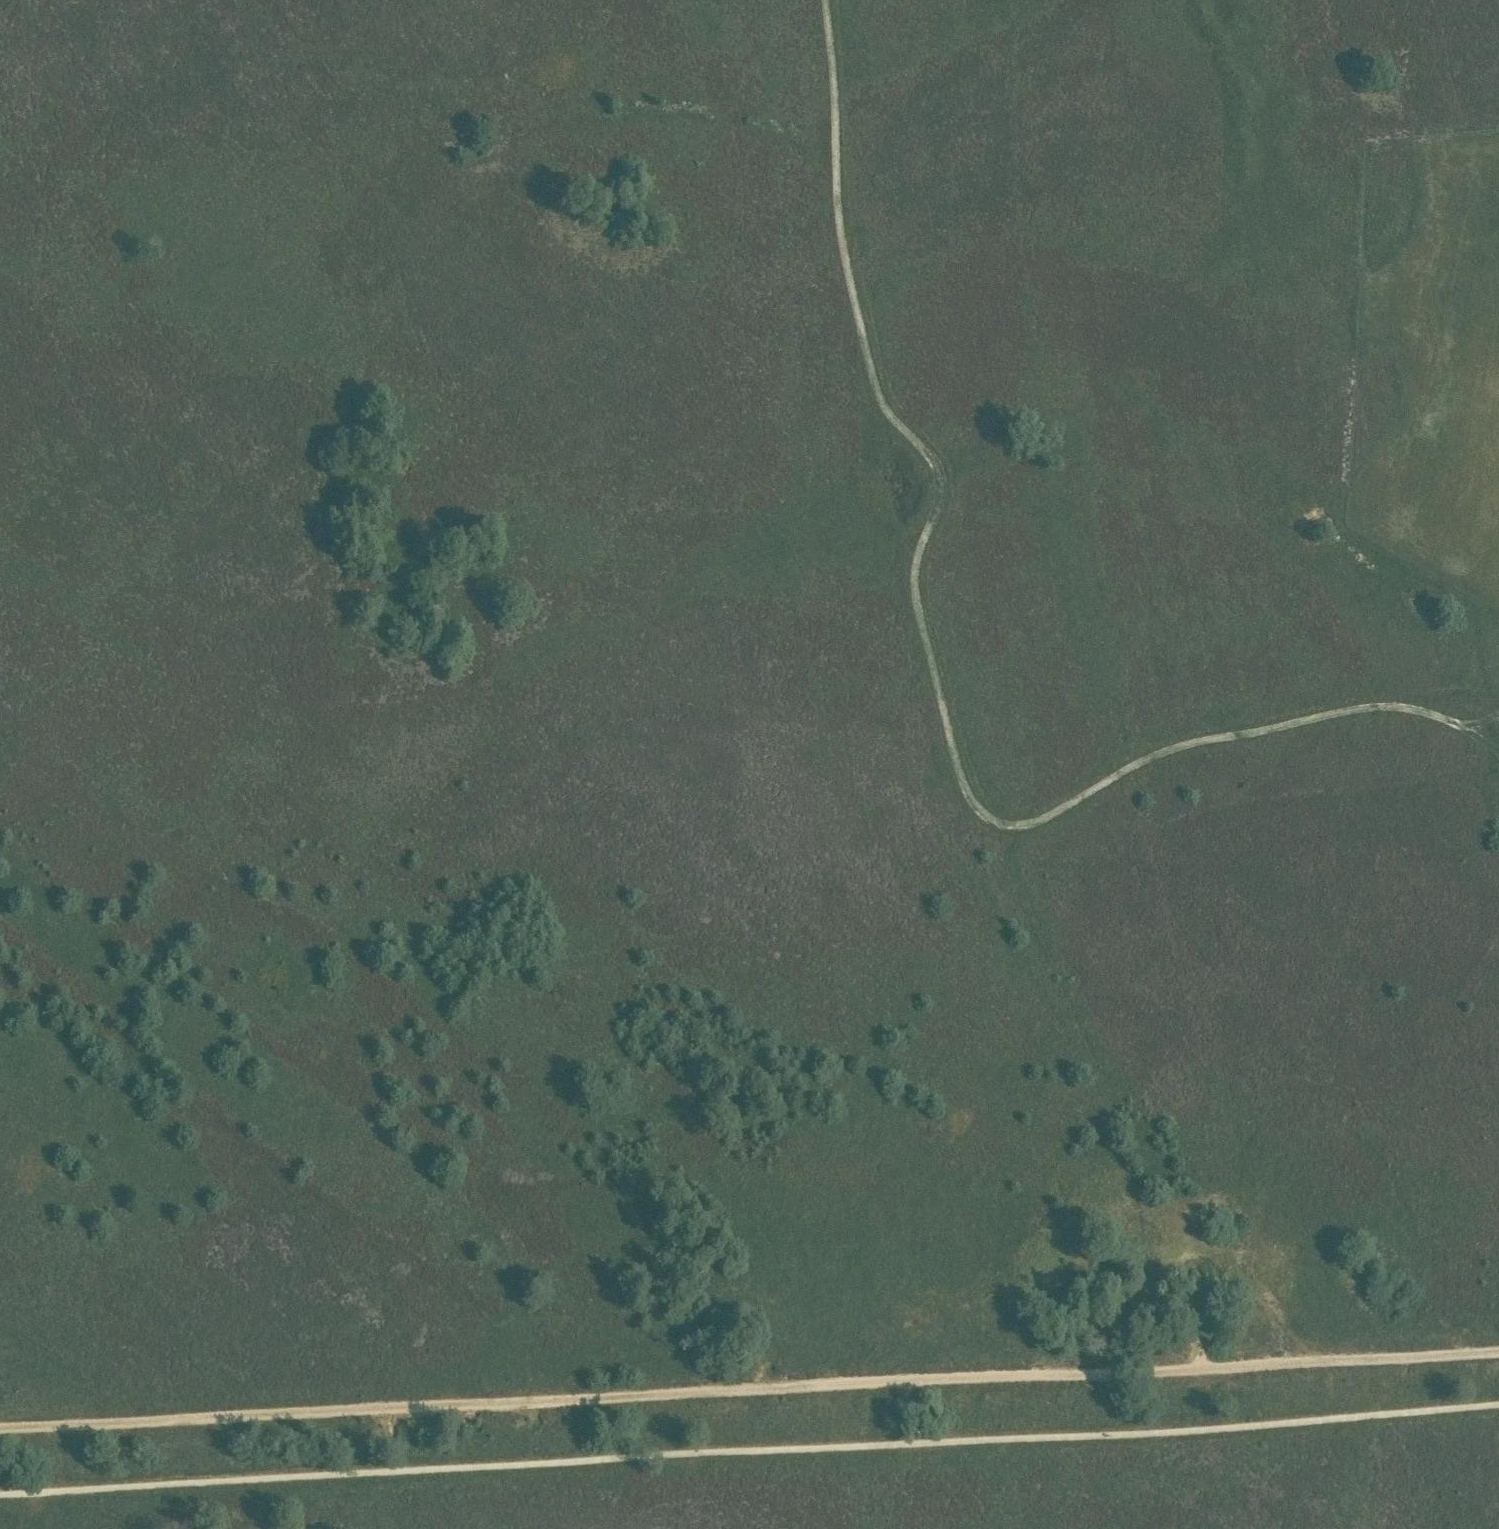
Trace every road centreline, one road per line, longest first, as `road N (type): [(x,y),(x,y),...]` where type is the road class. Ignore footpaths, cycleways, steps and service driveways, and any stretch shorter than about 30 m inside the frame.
road 1 (track): [(1498,1353),(0,1429)]

